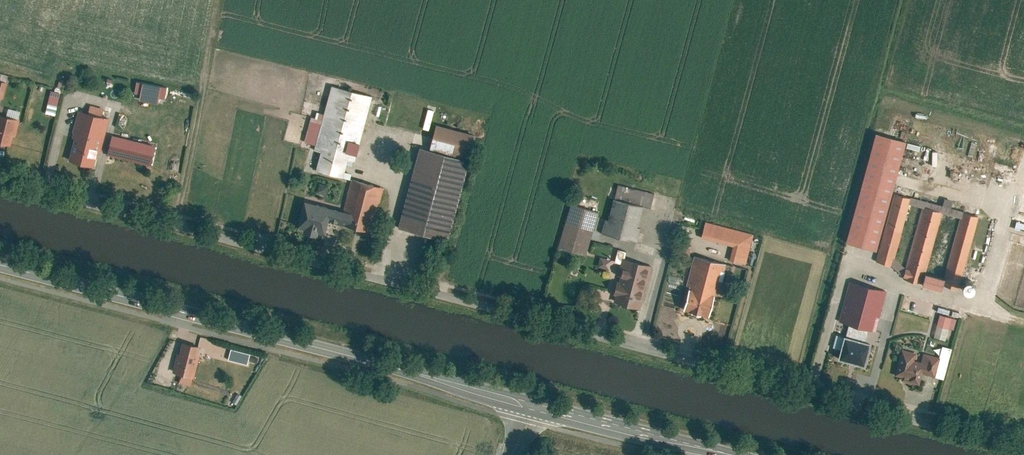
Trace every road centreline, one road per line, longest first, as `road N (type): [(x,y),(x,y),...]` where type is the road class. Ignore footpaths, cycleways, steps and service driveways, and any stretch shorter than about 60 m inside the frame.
road 1 (unclassified): [(0,179),(1023,449)]
road 2 (primary): [(0,263),(535,406)]
road 3 (primary): [(535,406),(733,454)]

